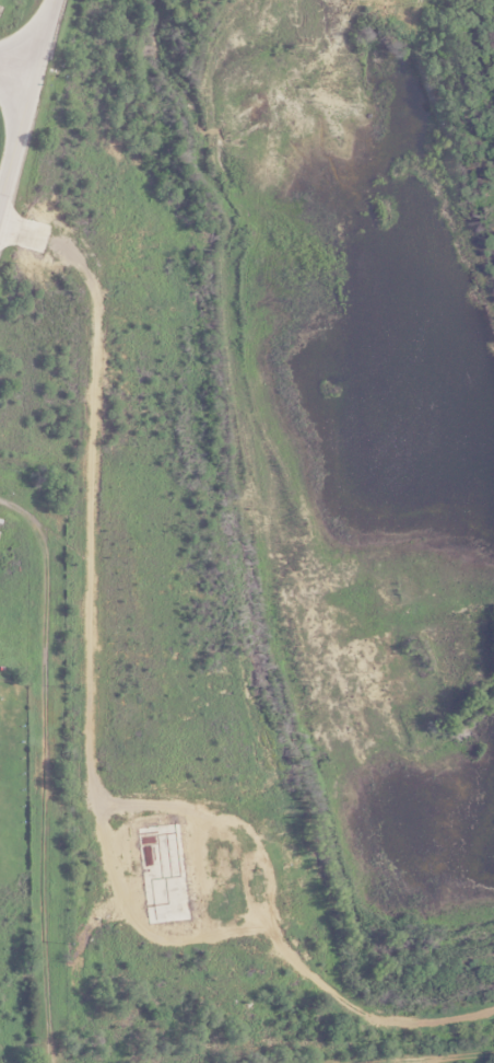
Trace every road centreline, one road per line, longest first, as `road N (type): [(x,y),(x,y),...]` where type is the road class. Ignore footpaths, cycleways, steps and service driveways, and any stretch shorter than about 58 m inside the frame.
road 1 (track): [(0,502),(30,518),(45,556),(42,887),(50,1062)]
road 2 (secondary): [(0,189),(51,0)]

